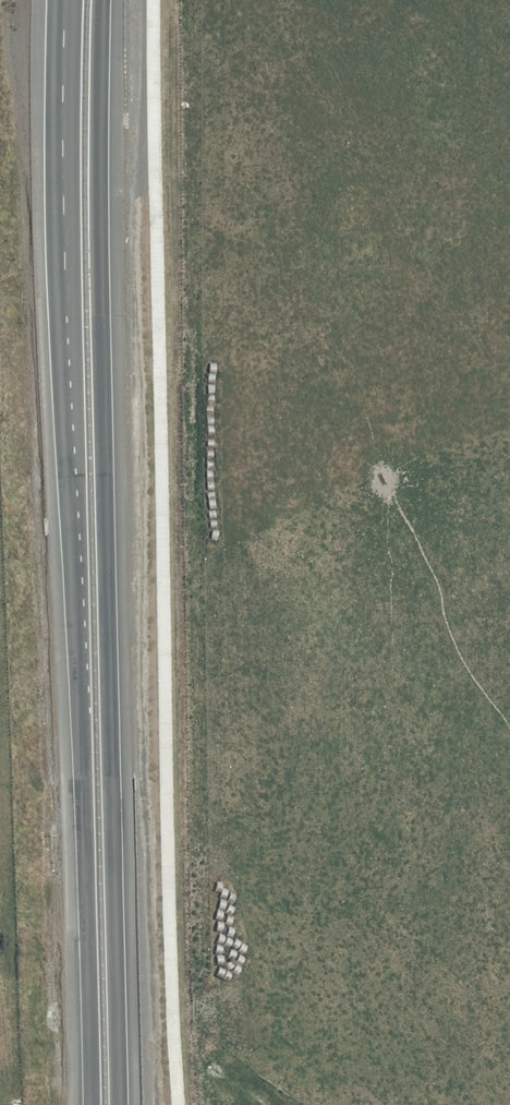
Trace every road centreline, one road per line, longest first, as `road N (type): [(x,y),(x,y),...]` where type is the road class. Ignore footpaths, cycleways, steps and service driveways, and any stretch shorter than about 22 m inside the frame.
road 1 (trunk): [(91,1104),(65,262),(66,0)]
road 2 (trunk): [(102,0),(100,279),(119,1104)]

